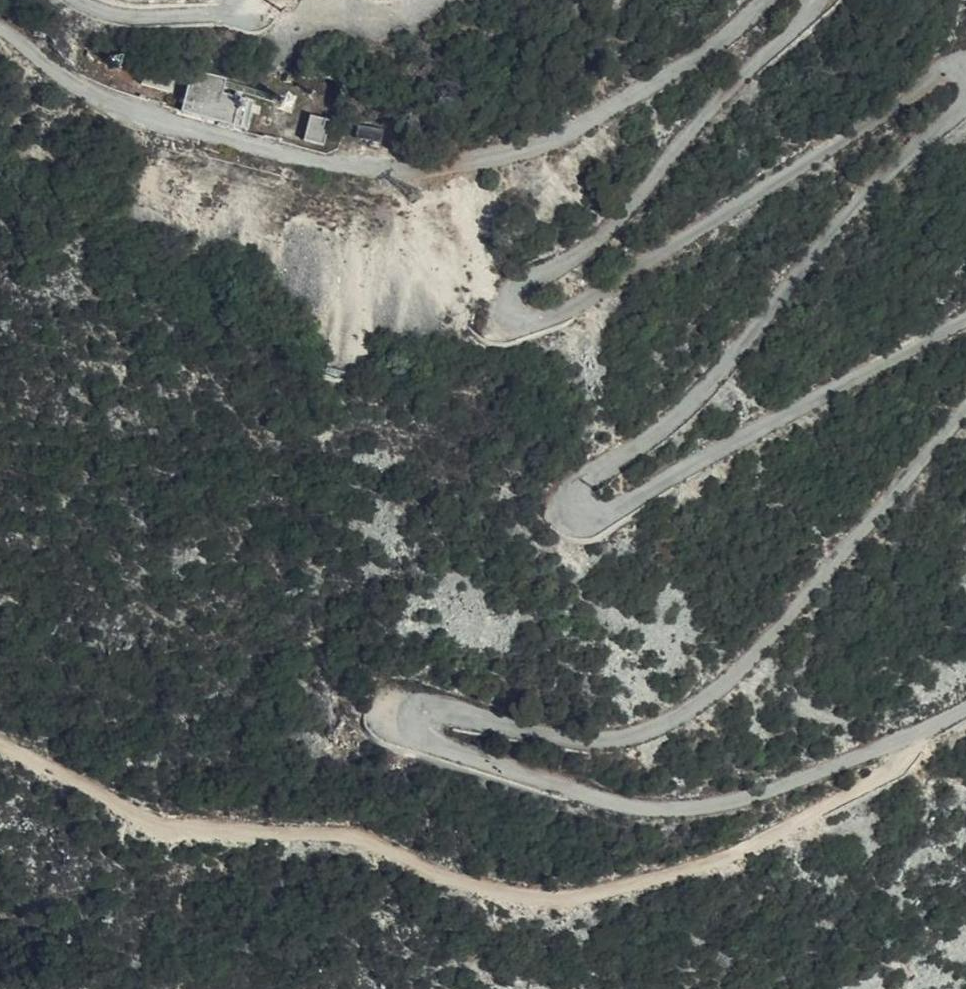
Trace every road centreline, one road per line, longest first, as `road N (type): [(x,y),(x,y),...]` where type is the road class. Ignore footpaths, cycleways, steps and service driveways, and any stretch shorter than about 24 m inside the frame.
road 1 (unclassified): [(965,709),(752,798),(693,809),(592,800),(421,742),(414,731),(418,708),(428,706),(609,742),(693,709),(747,663),(839,559),(965,405)]
road 2 (unclassified): [(965,317),(600,517),(585,519),(571,505),(579,481),(665,427),(702,393),(880,178),(965,103)]
road 3 (unclassified): [(965,63),(558,316),(528,324),(502,315),(510,292),(601,240),(698,121),(810,14),(814,0)]
road 4 (track): [(904,738),(905,755),(888,773),(775,834),(636,884),(552,898),(460,881),(338,835),(169,827),(0,743)]
road 5 (unclassified): [(766,0),(681,68),(572,131),(516,152),(411,166),(317,160),(132,110),(80,87),(0,26)]
road 6 (unclassified): [(76,0),(143,17),(233,14),(246,0)]

